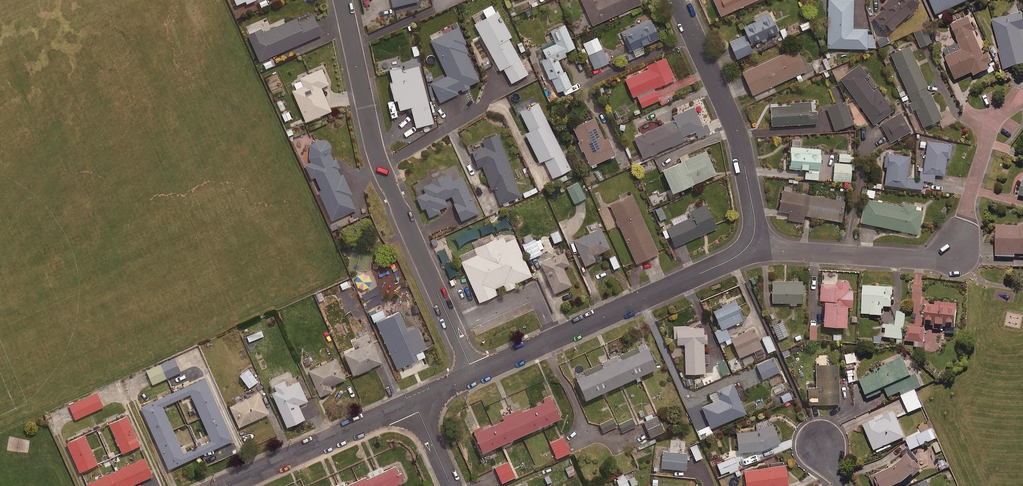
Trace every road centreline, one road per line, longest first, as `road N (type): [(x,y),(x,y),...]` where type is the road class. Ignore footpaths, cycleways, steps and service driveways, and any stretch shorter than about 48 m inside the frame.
road 1 (residential): [(474,374),(376,154),(343,0)]
road 2 (residential): [(1015,100),(991,123),(955,248),(936,261),(748,247)]
road 3 (residential): [(474,374),(748,247)]
road 4 (residential): [(748,247),(755,229),(736,128),(678,0)]
road 5 (residential): [(224,485),(414,401)]

